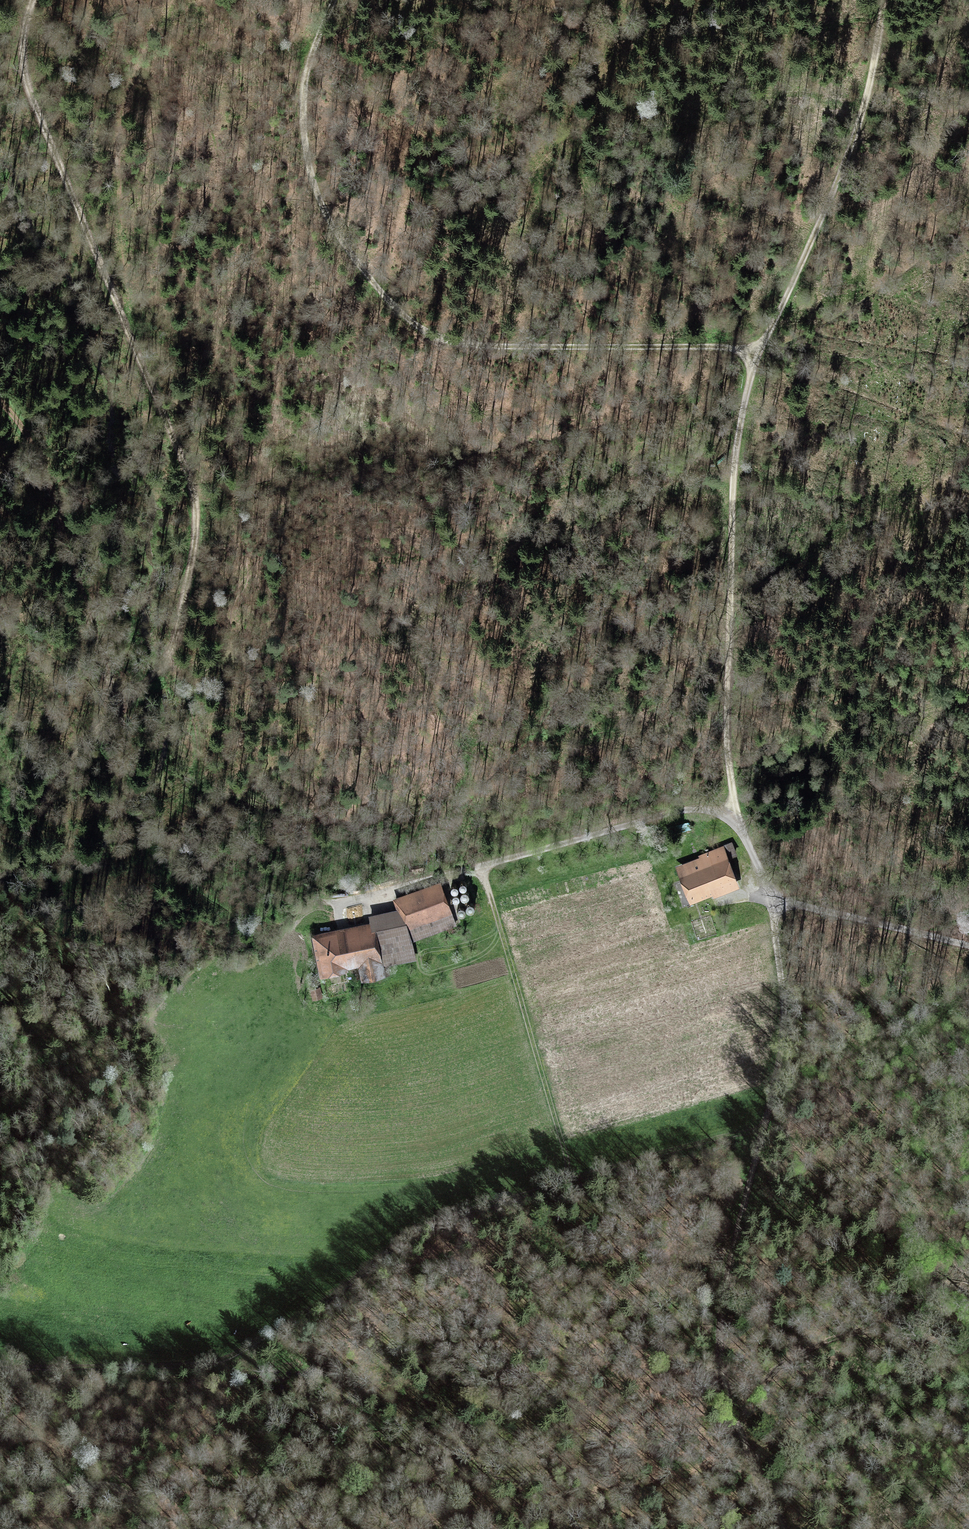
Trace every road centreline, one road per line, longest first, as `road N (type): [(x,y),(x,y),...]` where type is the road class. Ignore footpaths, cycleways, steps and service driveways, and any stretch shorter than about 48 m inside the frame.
road 1 (track): [(778,890),(772,931),(779,1035),(756,1124),(445,1219),(219,1362),(0,1368)]
road 2 (track): [(34,0),(24,43),(33,97),(181,458),(197,519),(169,659),(83,744),(0,881)]
road 3 (track): [(745,837),(729,732),(740,430),(754,366),(832,198),(871,86),(886,0)]
road 4 (track): [(331,0),(307,84),(314,174),(351,254),(419,329),(487,345),(763,347)]
road 5 (track): [(767,1103),(721,1353),(731,1412),(785,1528)]
road 6 (track): [(0,400),(37,448),(52,488),(118,707)]
road 7 (track): [(482,868),(569,1181)]
road 8 (track): [(169,659),(187,688),(200,758),(190,790),(140,858)]
road 9 (track): [(126,103),(115,198),(117,303)]
road 10 (track): [(0,1508),(102,1483),(129,1495)]

